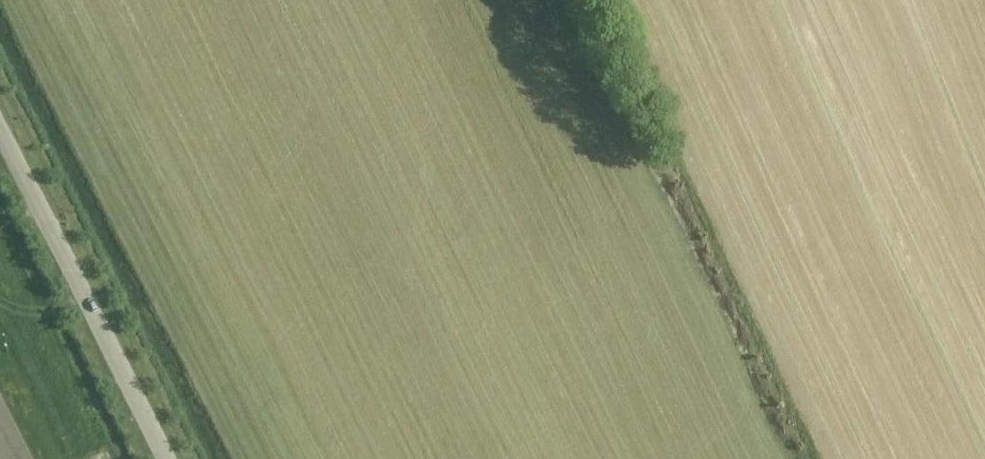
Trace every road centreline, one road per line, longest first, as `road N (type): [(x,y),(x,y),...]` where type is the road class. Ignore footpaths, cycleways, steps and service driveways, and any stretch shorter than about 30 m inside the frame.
road 1 (unclassified): [(167,458),(0,132)]

